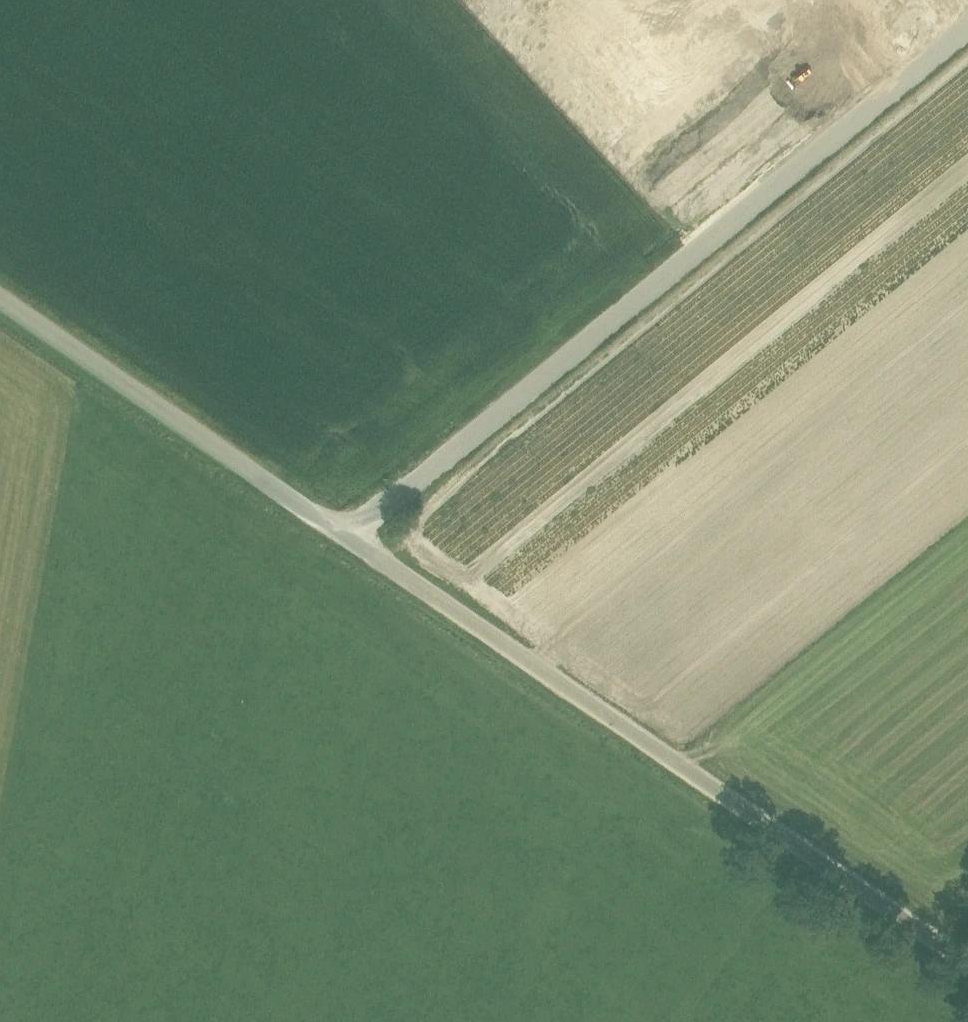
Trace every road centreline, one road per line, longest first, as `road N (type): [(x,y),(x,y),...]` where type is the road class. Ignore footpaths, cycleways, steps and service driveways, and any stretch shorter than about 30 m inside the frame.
road 1 (unclassified): [(967,965),(0,298)]

